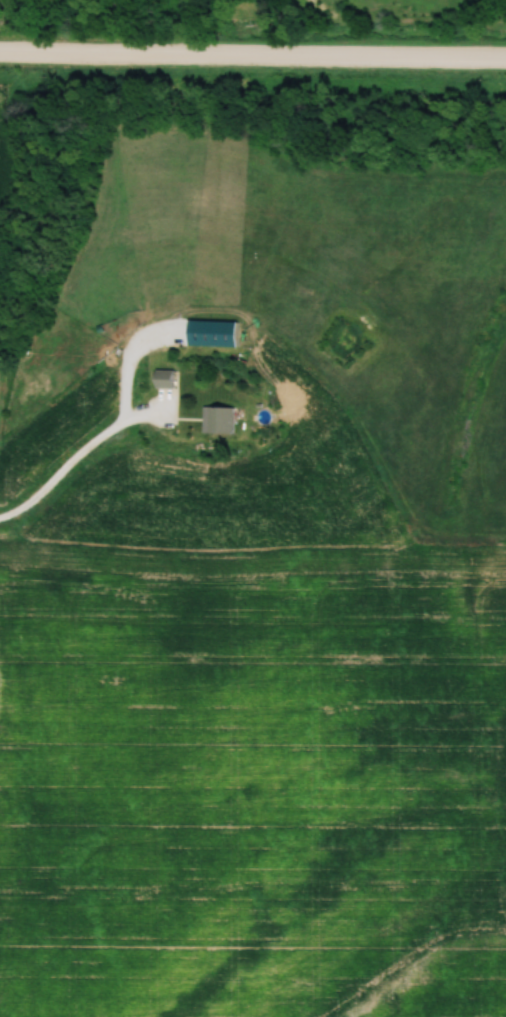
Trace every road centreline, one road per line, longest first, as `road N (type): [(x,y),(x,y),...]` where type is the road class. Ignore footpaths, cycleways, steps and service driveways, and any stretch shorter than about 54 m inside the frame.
road 1 (residential): [(505,59),(0,54)]

